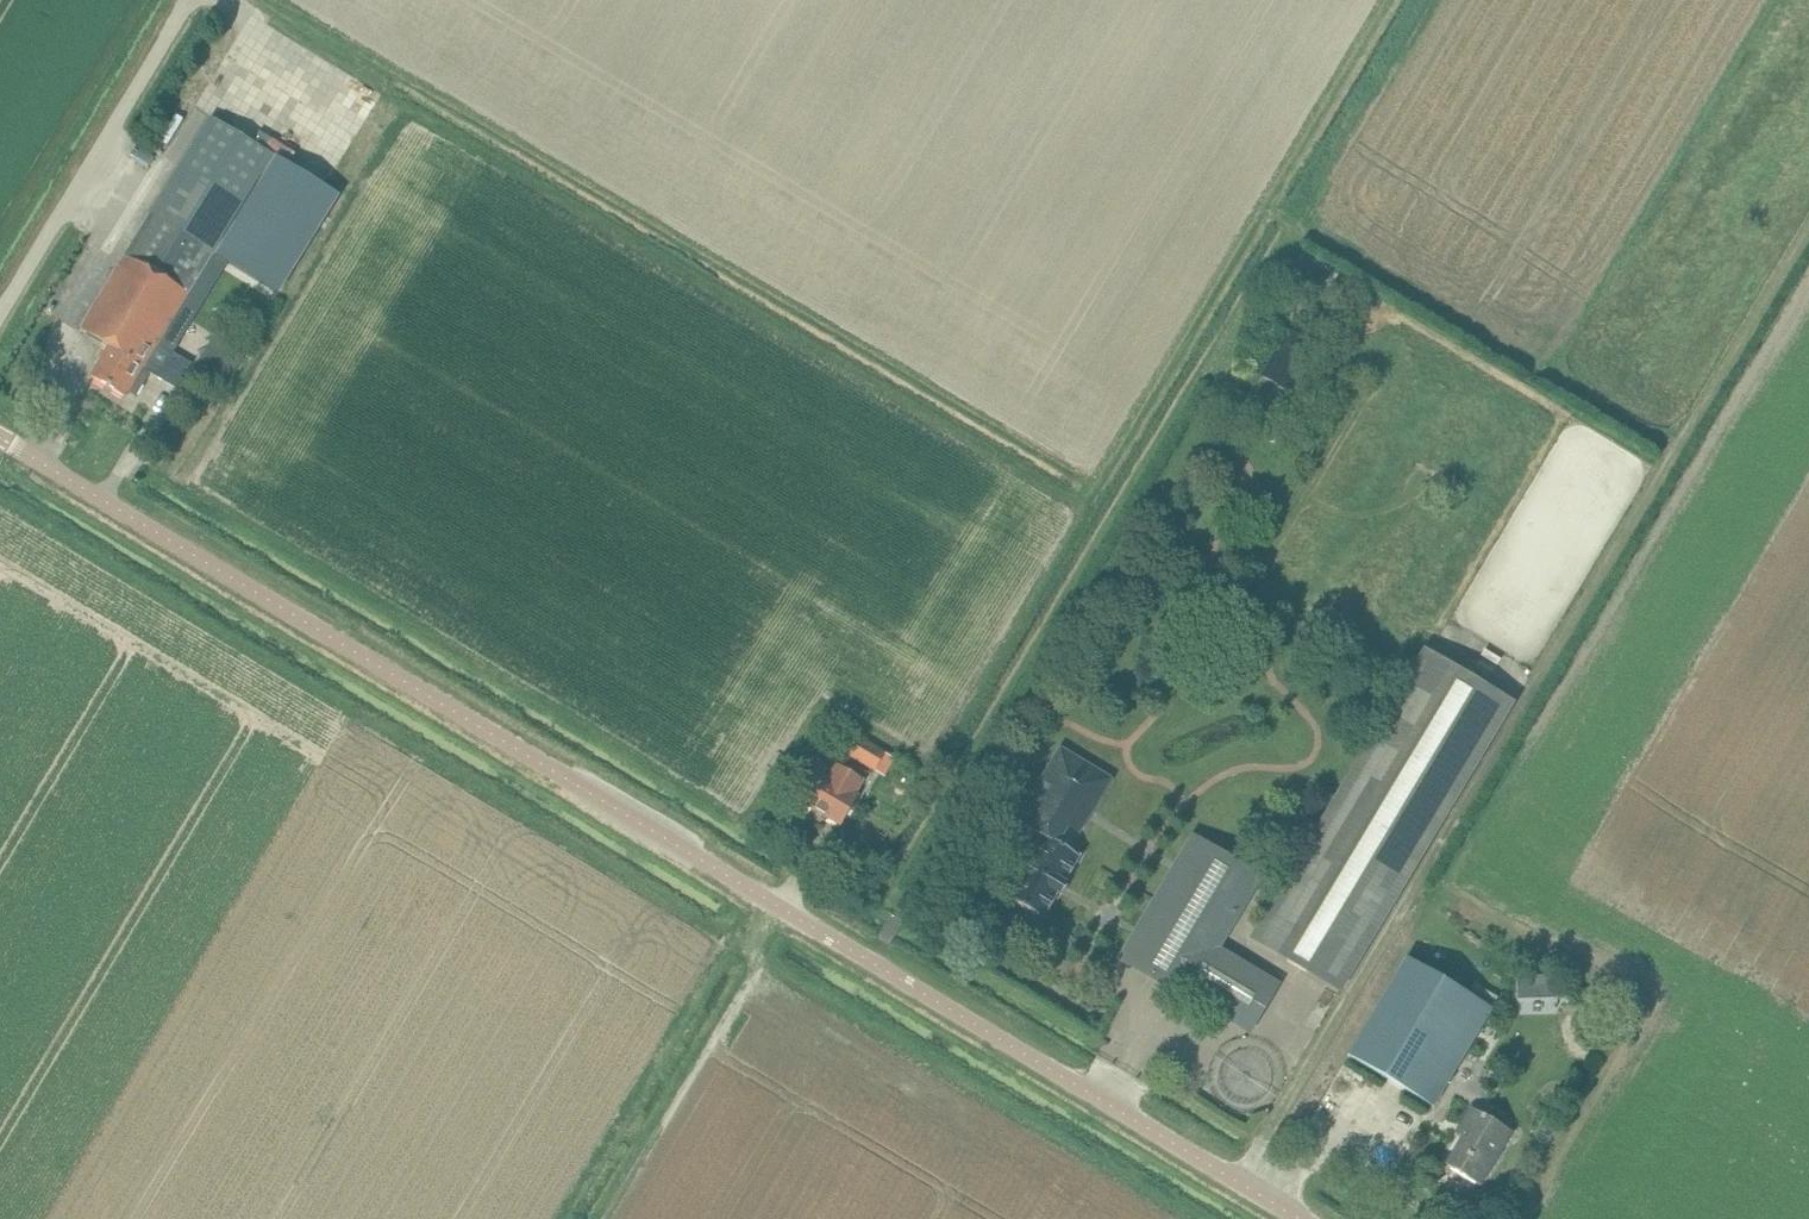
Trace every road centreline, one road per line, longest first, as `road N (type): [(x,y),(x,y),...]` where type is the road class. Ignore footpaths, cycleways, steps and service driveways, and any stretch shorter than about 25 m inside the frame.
road 1 (unclassified): [(1311,1218),(0,429)]
road 2 (unclassified): [(0,303),(187,0)]

